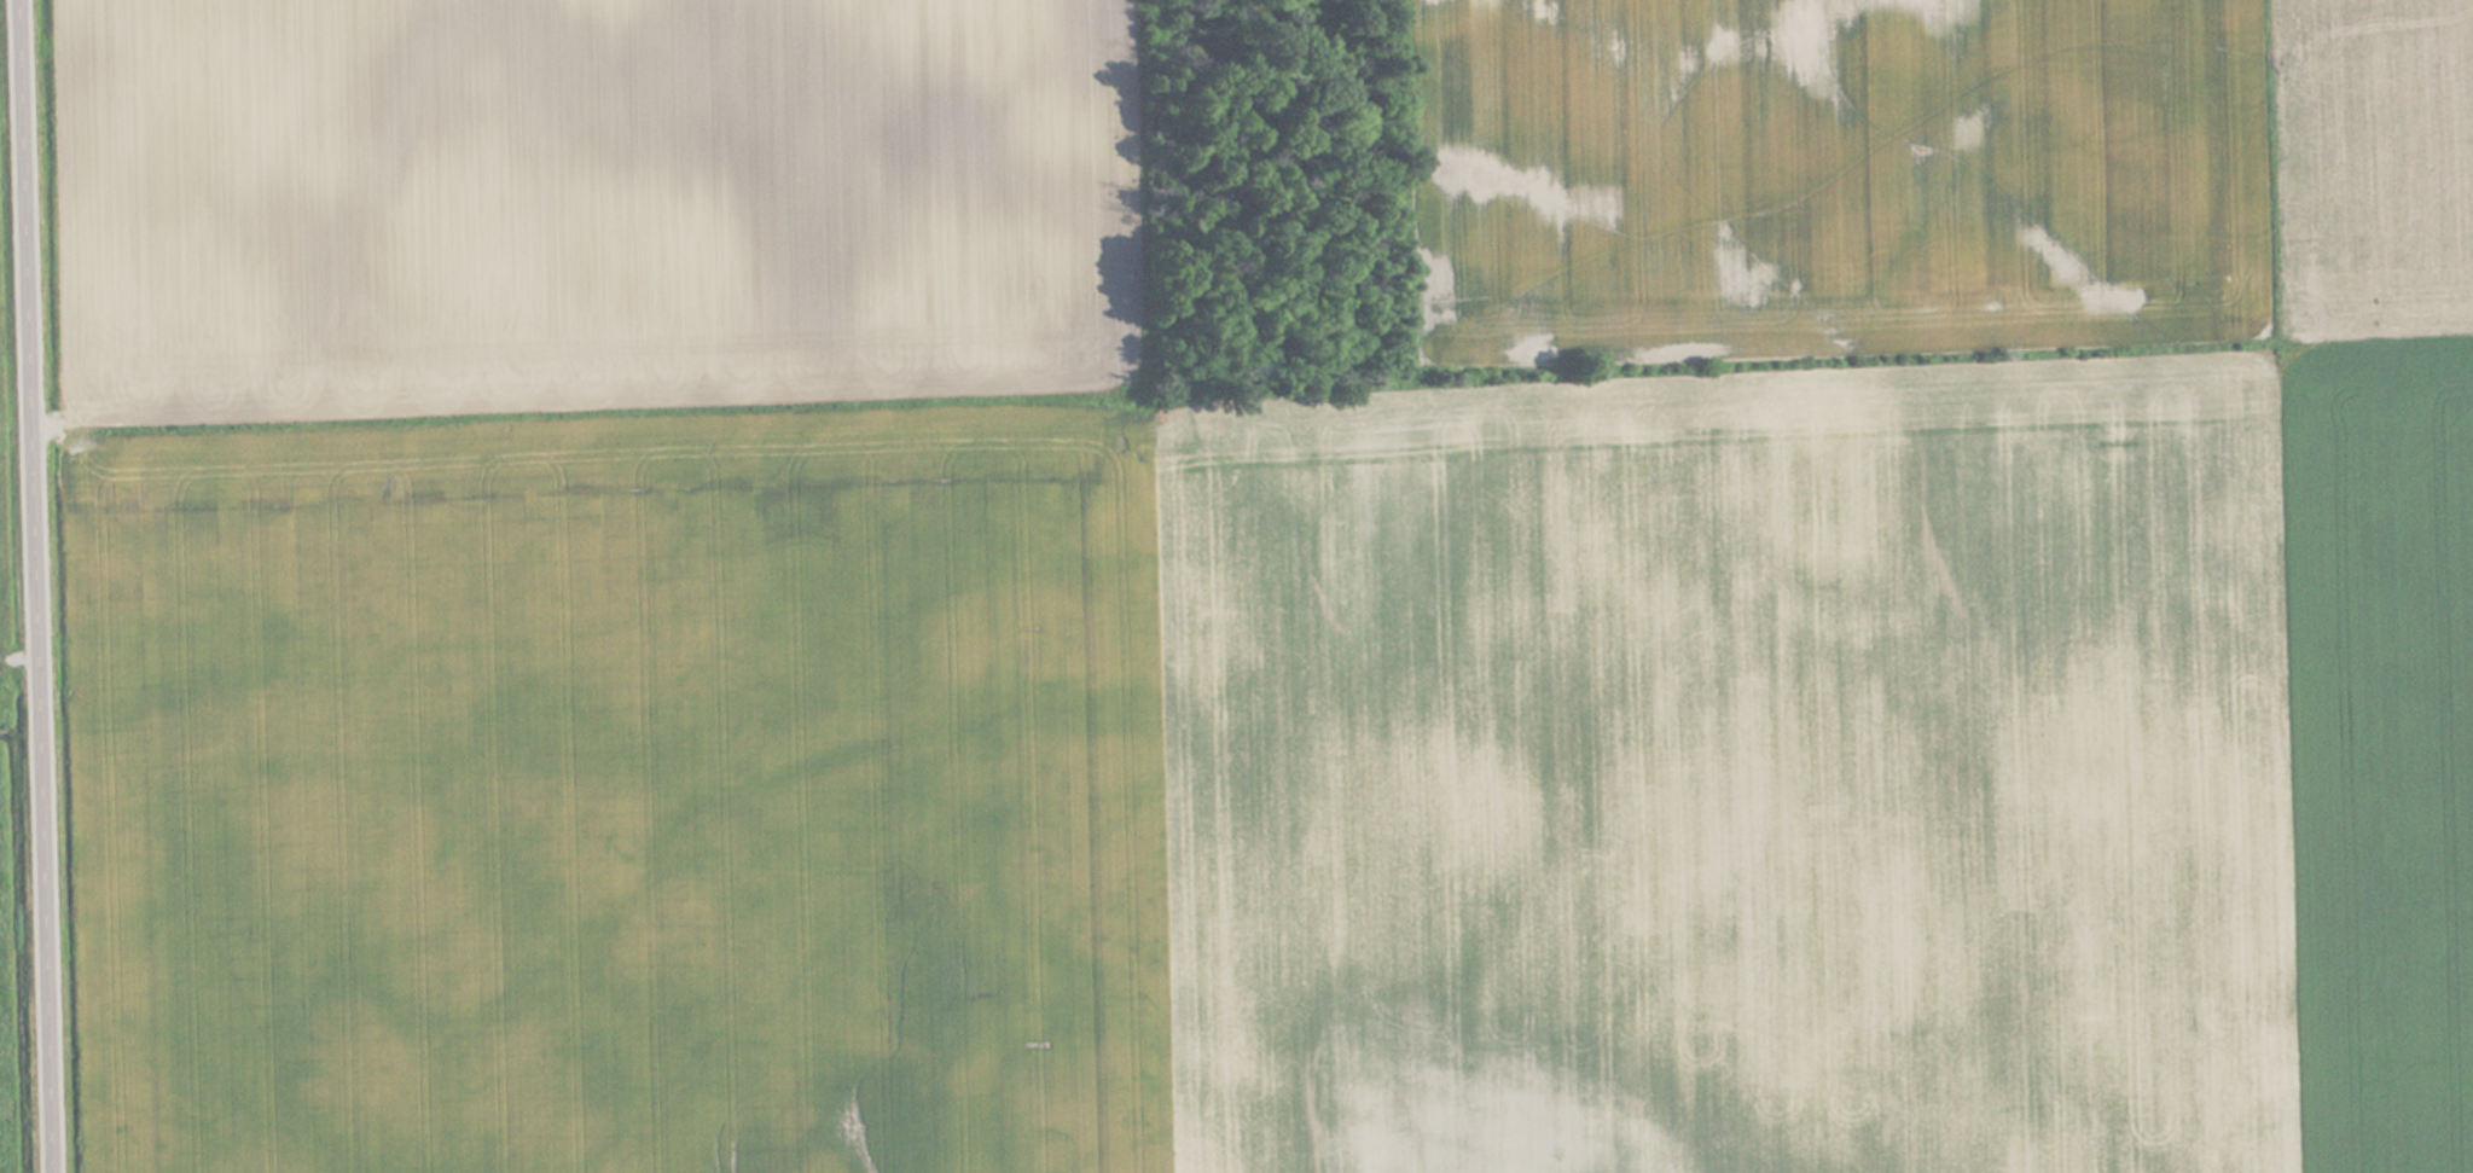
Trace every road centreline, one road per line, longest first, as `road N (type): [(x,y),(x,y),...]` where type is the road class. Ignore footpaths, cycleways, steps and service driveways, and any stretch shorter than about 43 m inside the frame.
road 1 (residential): [(49,1172),(17,0)]

